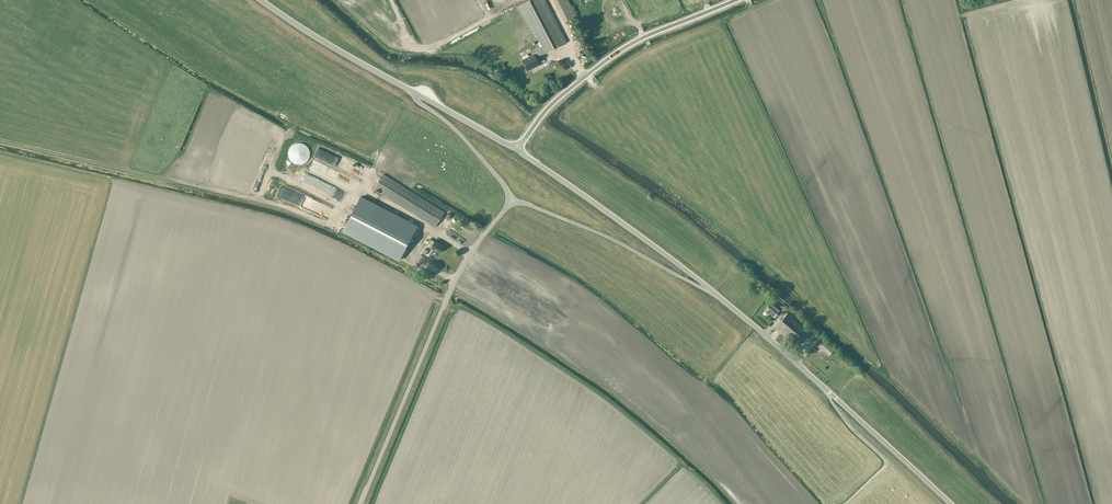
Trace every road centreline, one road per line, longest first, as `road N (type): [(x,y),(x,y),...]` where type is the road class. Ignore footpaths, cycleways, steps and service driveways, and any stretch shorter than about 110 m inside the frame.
road 1 (unclassified): [(361,503),(453,283),(511,201)]
road 2 (unclassified): [(951,503),(712,292)]
road 3 (unclassified): [(516,150),(550,105),(615,54),(735,0)]
road 4 (unclassified): [(712,292),(516,150)]
road 5 (unclassified): [(712,292),(601,234),(511,201)]
road 6 (unclassified): [(413,92),(257,0)]
road 7 (track): [(826,390),(884,462),(844,503)]
road 8 (unclassified): [(511,201),(471,147),(413,92)]

